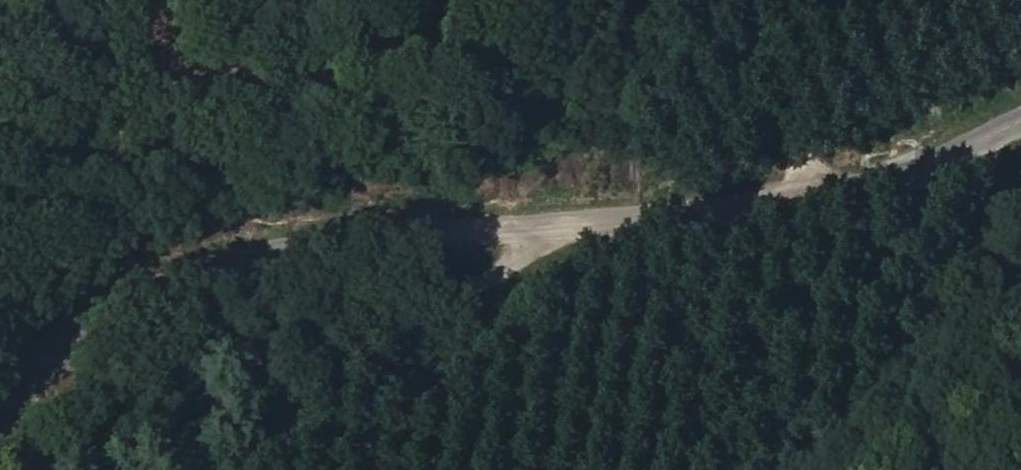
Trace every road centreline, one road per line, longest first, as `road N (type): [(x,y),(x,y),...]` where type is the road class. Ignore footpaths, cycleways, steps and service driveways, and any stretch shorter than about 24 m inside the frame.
road 1 (tertiary): [(0,417),(26,367),(90,304),(251,251),(406,233),(668,221),(845,195),(1020,119)]
road 2 (track): [(255,469),(275,435),(351,367),(546,226)]
road 3 (track): [(816,199),(725,0)]

